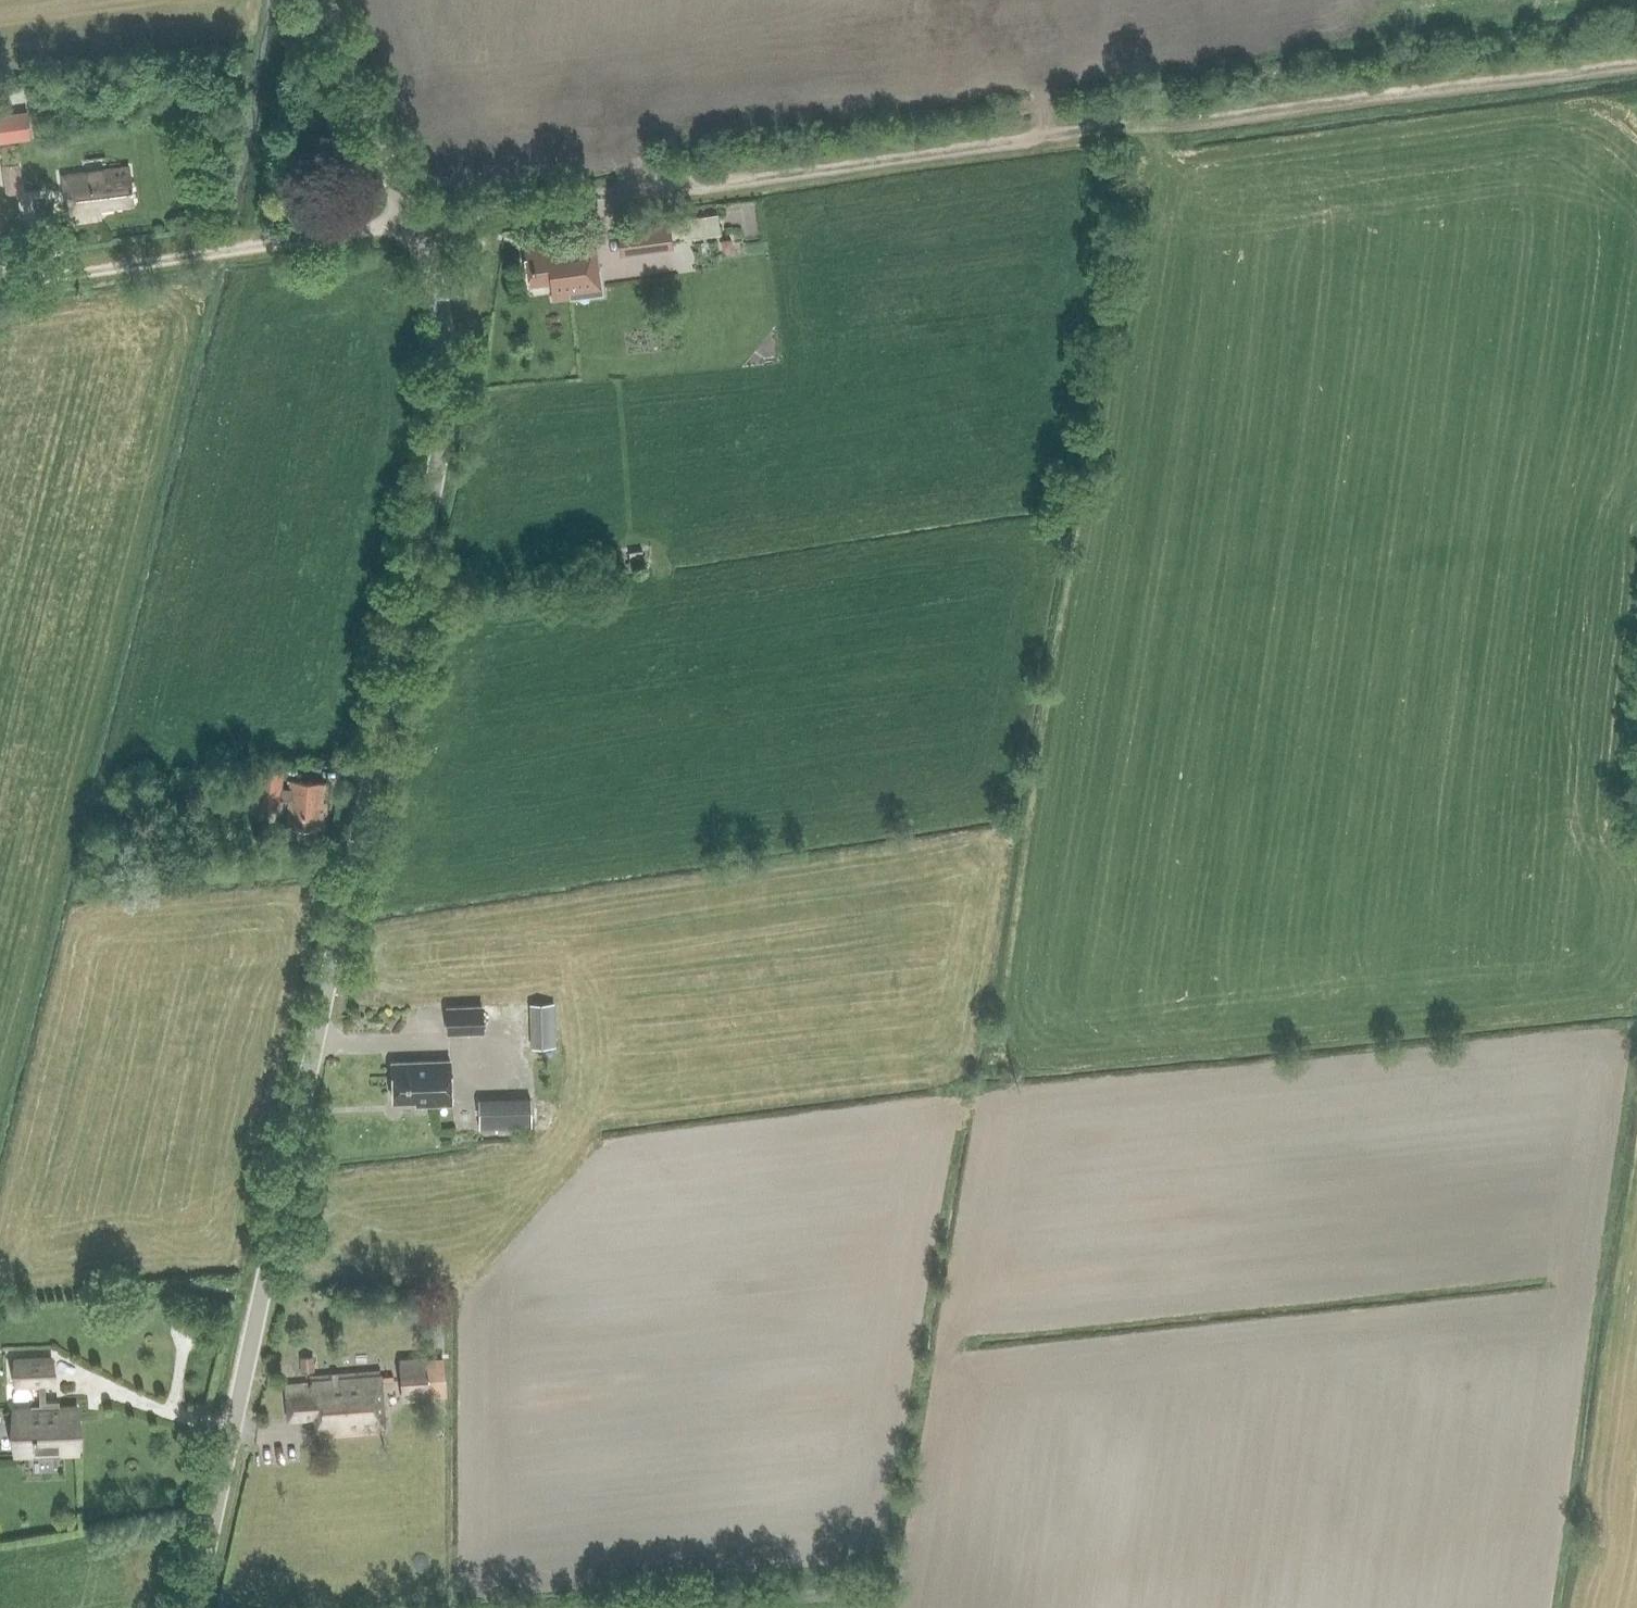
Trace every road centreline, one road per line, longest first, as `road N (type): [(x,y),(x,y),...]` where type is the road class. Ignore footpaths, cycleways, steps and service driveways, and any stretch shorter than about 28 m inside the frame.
road 1 (unclassified): [(194,1607),(445,419),(444,321),(412,224)]
road 2 (track): [(654,190),(1636,58)]
road 3 (track): [(0,281),(412,224)]
road 4 (unclassified): [(412,224),(654,190)]
road 5 (unclassified): [(412,224),(335,42),(327,0)]

